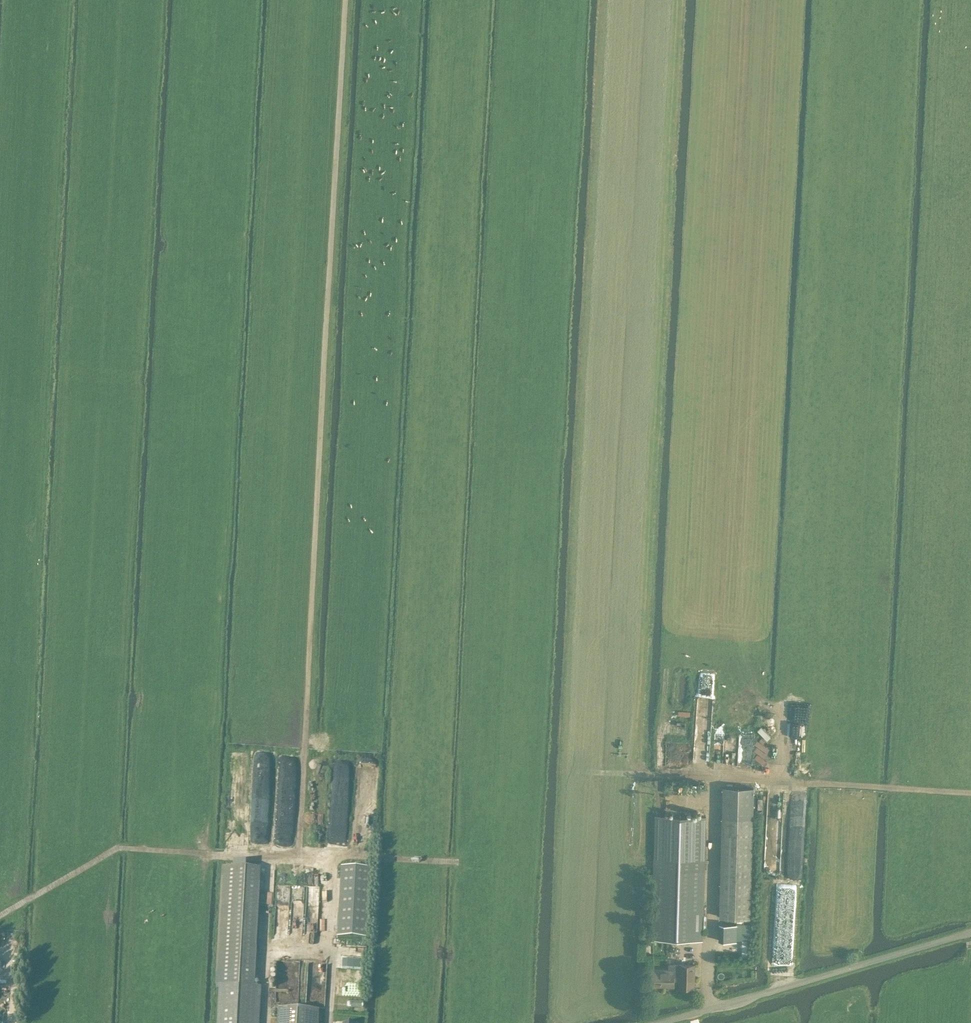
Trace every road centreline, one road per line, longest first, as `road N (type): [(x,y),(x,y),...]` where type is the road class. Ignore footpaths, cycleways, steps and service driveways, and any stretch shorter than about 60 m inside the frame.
road 1 (track): [(343,0),(301,859),(332,862)]
road 2 (track): [(579,772),(970,792)]
road 3 (unclassified): [(663,1022),(970,933)]
road 4 (track): [(0,913),(113,850),(301,859)]

